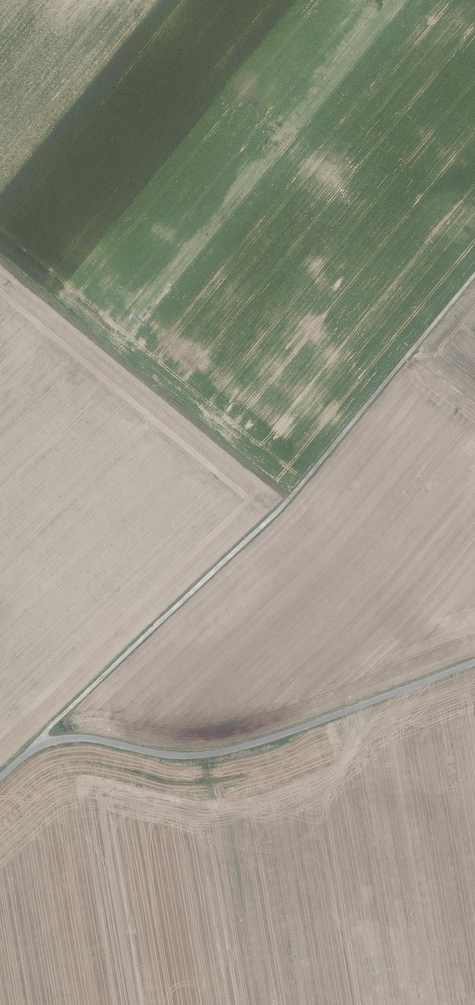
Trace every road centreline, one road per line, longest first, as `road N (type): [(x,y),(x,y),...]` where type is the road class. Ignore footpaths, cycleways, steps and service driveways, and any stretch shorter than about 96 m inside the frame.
road 1 (track): [(474,274),(289,499),(55,722),(44,745)]
road 2 (unclassified): [(0,777),(31,752),(65,739),(170,756),(227,751),(474,662)]
road 3 (track): [(289,499),(0,261)]

